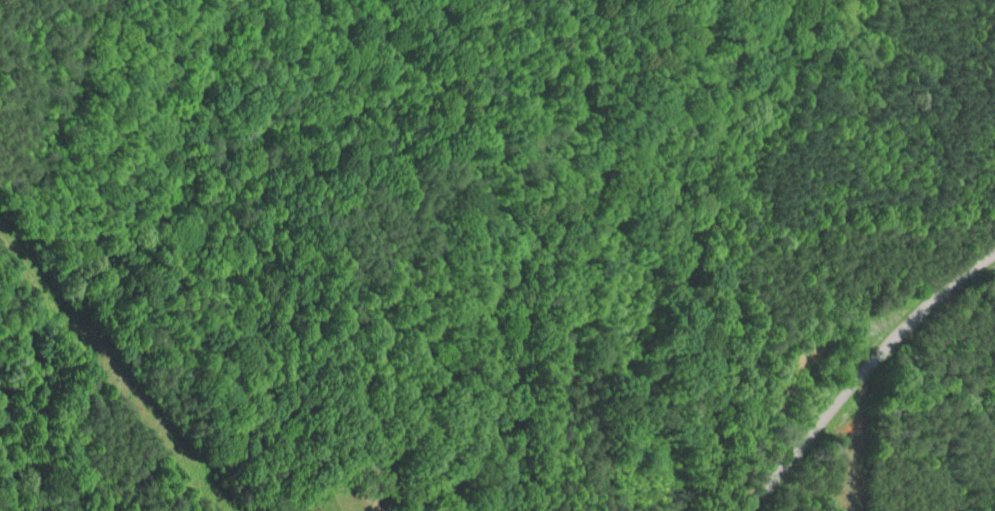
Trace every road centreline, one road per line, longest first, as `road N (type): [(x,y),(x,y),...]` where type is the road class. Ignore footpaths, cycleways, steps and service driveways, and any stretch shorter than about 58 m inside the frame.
road 1 (residential): [(743,510),(901,328),(994,251)]

